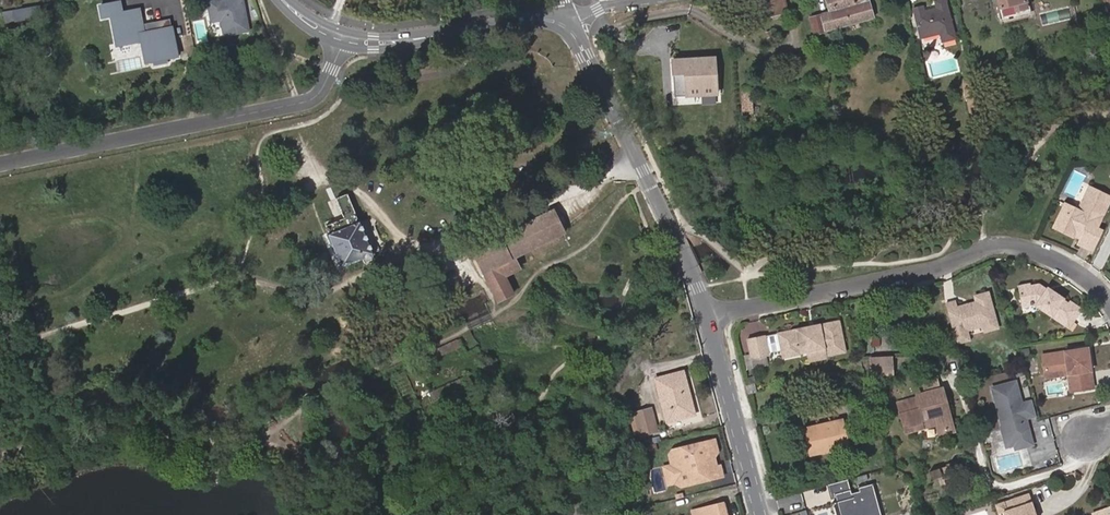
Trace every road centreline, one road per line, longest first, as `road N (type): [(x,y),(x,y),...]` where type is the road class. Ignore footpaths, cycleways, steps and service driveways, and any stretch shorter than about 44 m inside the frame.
road 1 (residential): [(708,317),(941,268),(1014,245),(1069,268),(1109,304)]
road 2 (unclassified): [(338,38),(323,87),(306,102),(0,164)]
road 3 (tertiary): [(708,317),(619,120),(562,23)]
road 4 (tertiary): [(338,38),(412,42),(530,19),(562,23)]
road 5 (tertiary): [(761,514),(708,317)]
road 6 (unclassified): [(528,410),(560,441),(573,514)]

